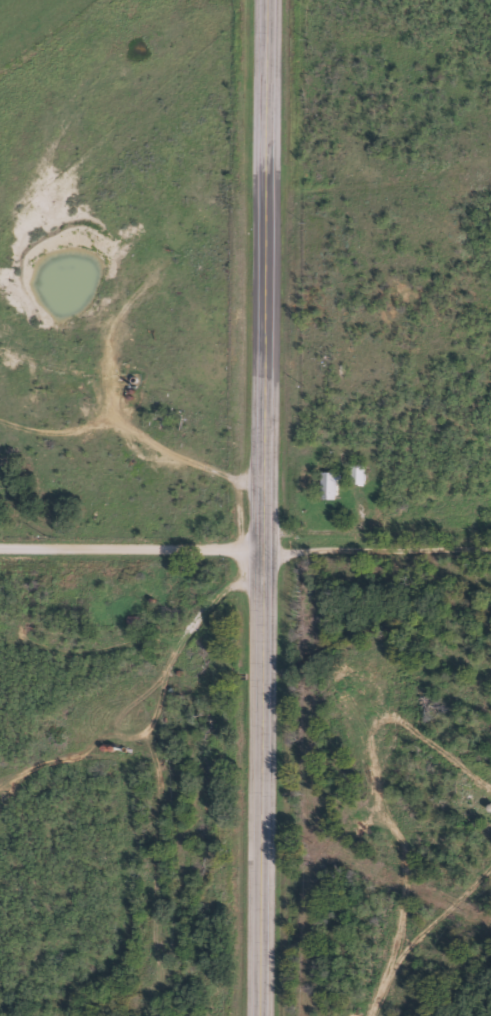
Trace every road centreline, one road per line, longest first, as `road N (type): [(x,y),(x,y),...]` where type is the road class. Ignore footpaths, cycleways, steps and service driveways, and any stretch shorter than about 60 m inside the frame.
road 1 (primary): [(267,1015),(277,0)]
road 2 (residential): [(273,550),(0,548)]

